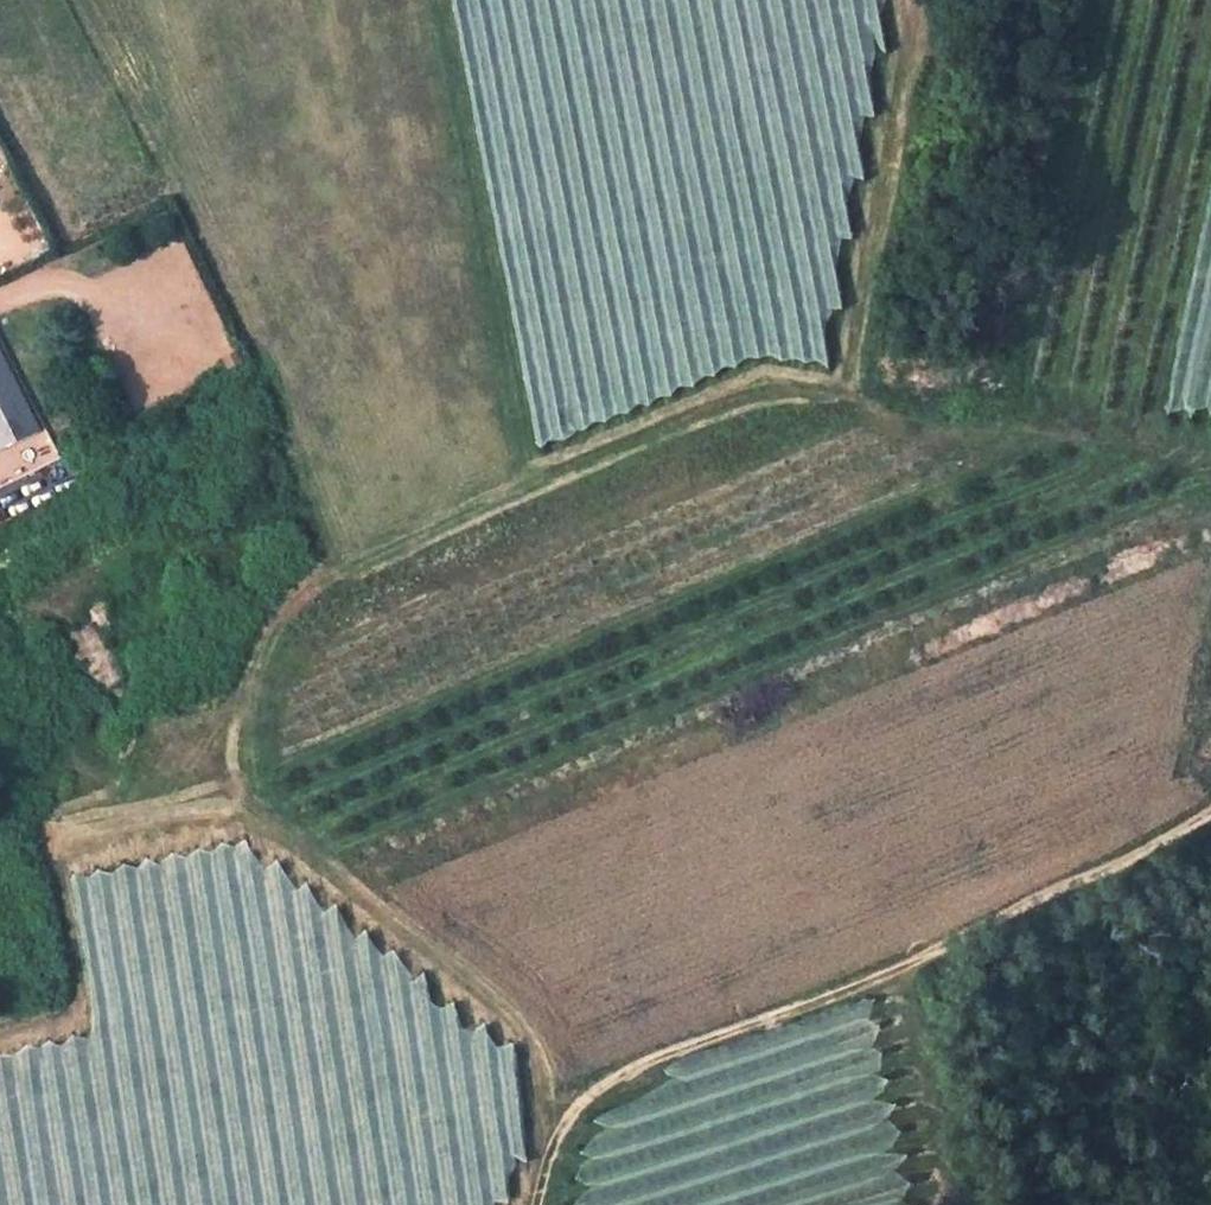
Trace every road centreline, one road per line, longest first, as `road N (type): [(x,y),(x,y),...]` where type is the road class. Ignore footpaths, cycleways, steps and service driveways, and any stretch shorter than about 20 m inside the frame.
road 1 (track): [(1210,811),(969,942),(902,961),(622,1081),(559,1132),(540,1204)]

